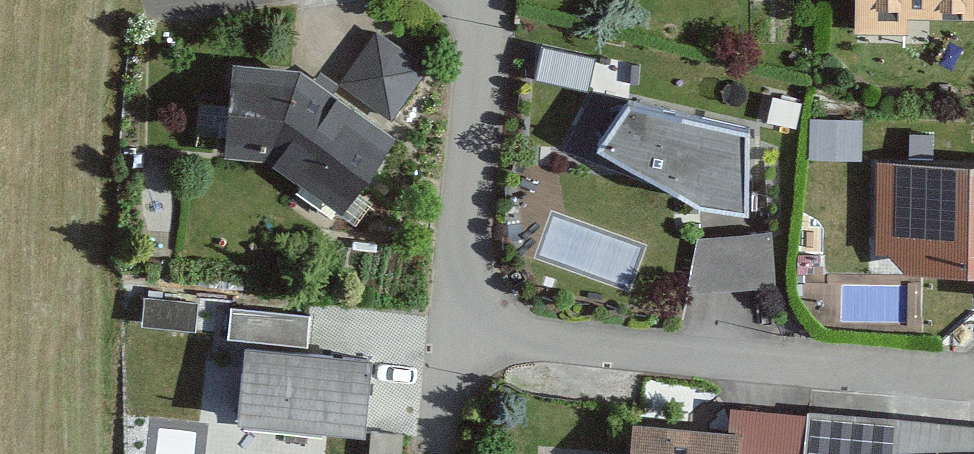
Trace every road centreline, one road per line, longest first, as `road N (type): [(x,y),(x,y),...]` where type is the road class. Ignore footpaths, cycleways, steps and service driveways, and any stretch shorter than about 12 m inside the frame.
road 1 (residential): [(973,371),(546,340),(478,324),(453,264),(477,0)]

